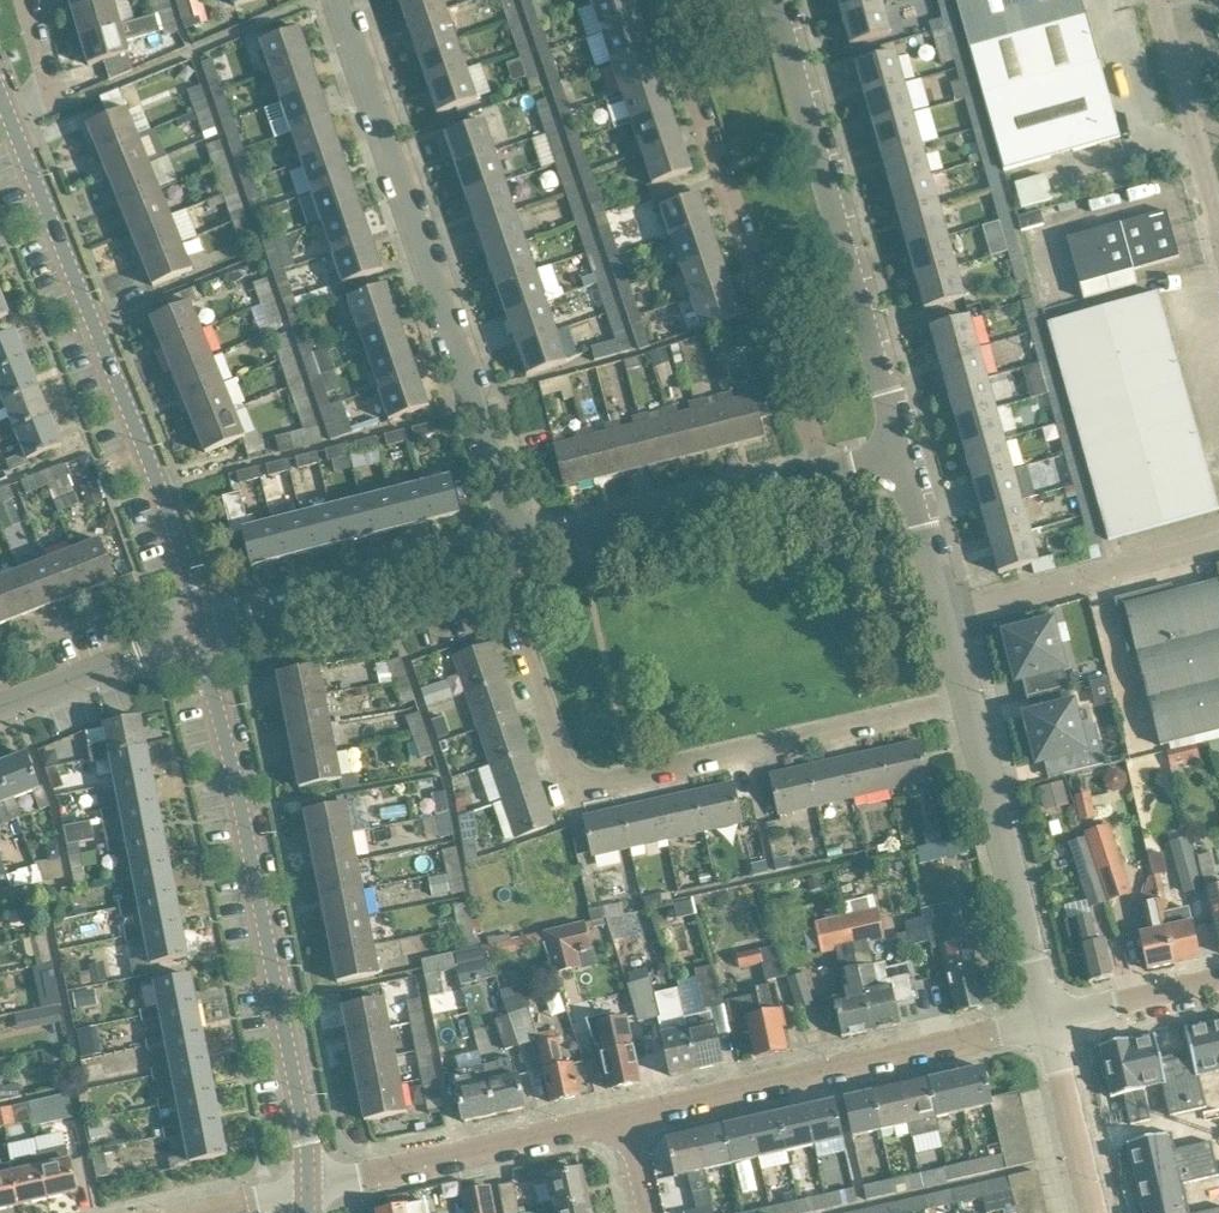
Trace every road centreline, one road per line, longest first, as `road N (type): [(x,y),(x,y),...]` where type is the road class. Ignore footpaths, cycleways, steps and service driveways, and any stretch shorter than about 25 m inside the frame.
road 1 (residential): [(966,701),(581,781),(565,770),(496,561)]
road 2 (residential): [(525,552),(337,0)]
road 3 (tertiary): [(308,1185),(286,1039),(201,638)]
road 4 (tertiary): [(201,638),(159,487),(9,117)]
road 5 (residential): [(824,471),(667,0)]
road 6 (residential): [(903,454),(777,0)]
road 7 (residential): [(626,1115),(1047,1021)]
road 8 (residential): [(1047,1021),(966,701)]
road 9 (residential): [(308,1185),(626,1115)]
road 10 (residential): [(525,552),(824,471)]
road 11 (residential): [(201,638),(496,561)]
road 12 (residential): [(946,615),(1218,540)]
road 13 (residential): [(1218,241),(1155,0)]
road 14 (residential): [(0,713),(201,638)]
road 15 (residential): [(1094,1212),(1047,1021)]
road 16 (residential): [(1047,1021),(1218,984)]
road 17 (residential): [(946,615),(903,454)]
road 18 (residential): [(9,117),(49,98),(20,0)]
road 19 (residential): [(175,1212),(308,1185)]

